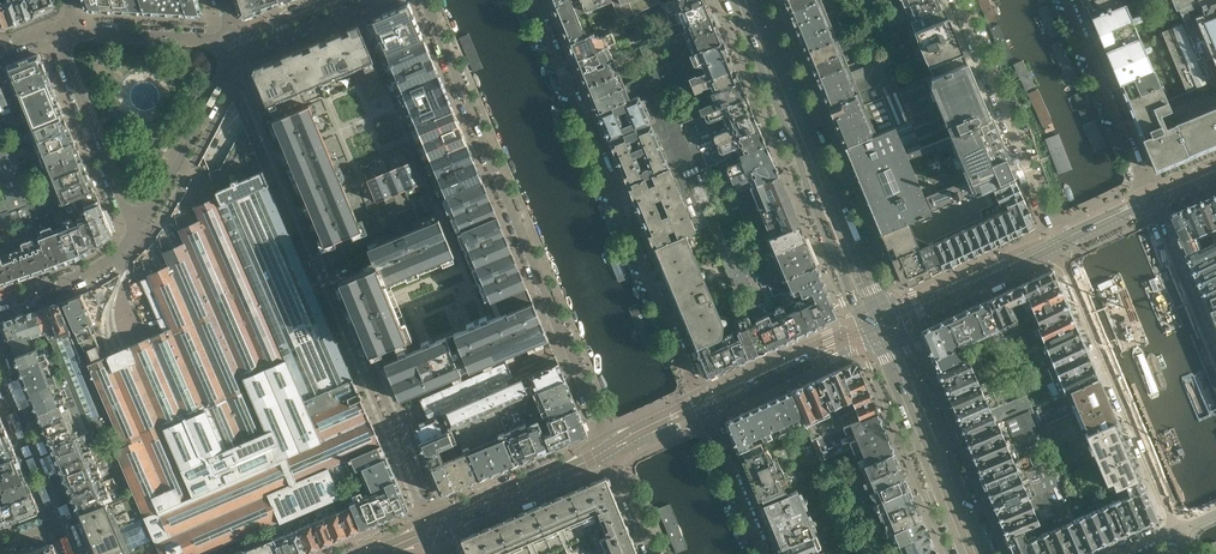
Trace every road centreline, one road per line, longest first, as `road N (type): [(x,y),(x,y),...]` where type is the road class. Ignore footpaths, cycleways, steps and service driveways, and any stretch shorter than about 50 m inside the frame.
road 1 (residential): [(424,0),(611,447)]
road 2 (residential): [(700,401),(535,0)]
road 3 (tertiary): [(733,0),(868,328)]
road 4 (tertiary): [(892,318),(757,0)]
road 5 (residential): [(1055,244),(1175,531)]
road 6 (residential): [(953,0),(1055,244)]
road 7 (tertiary): [(987,553),(892,318)]
road 8 (tertiary): [(873,340),(964,553)]
road 9 (residential): [(69,32),(68,71),(137,240)]
road 10 (residential): [(137,240),(232,42)]
road 11 (residential): [(1153,197),(1070,0)]
road 12 (tertiary): [(437,528),(611,447)]
road 13 (tertiary): [(700,401),(868,328)]
road 14 (tertiary): [(707,415),(873,340)]
road 15 (tertiary): [(892,318),(1055,244)]
road 16 (residential): [(1215,354),(1153,197)]
road 17 (residential): [(232,42),(69,32)]
road 18 (residential): [(0,307),(110,262),(137,240)]
road 19 (residential): [(232,42),(255,45),(374,0)]
road 20 (residential): [(765,553),(707,415)]

